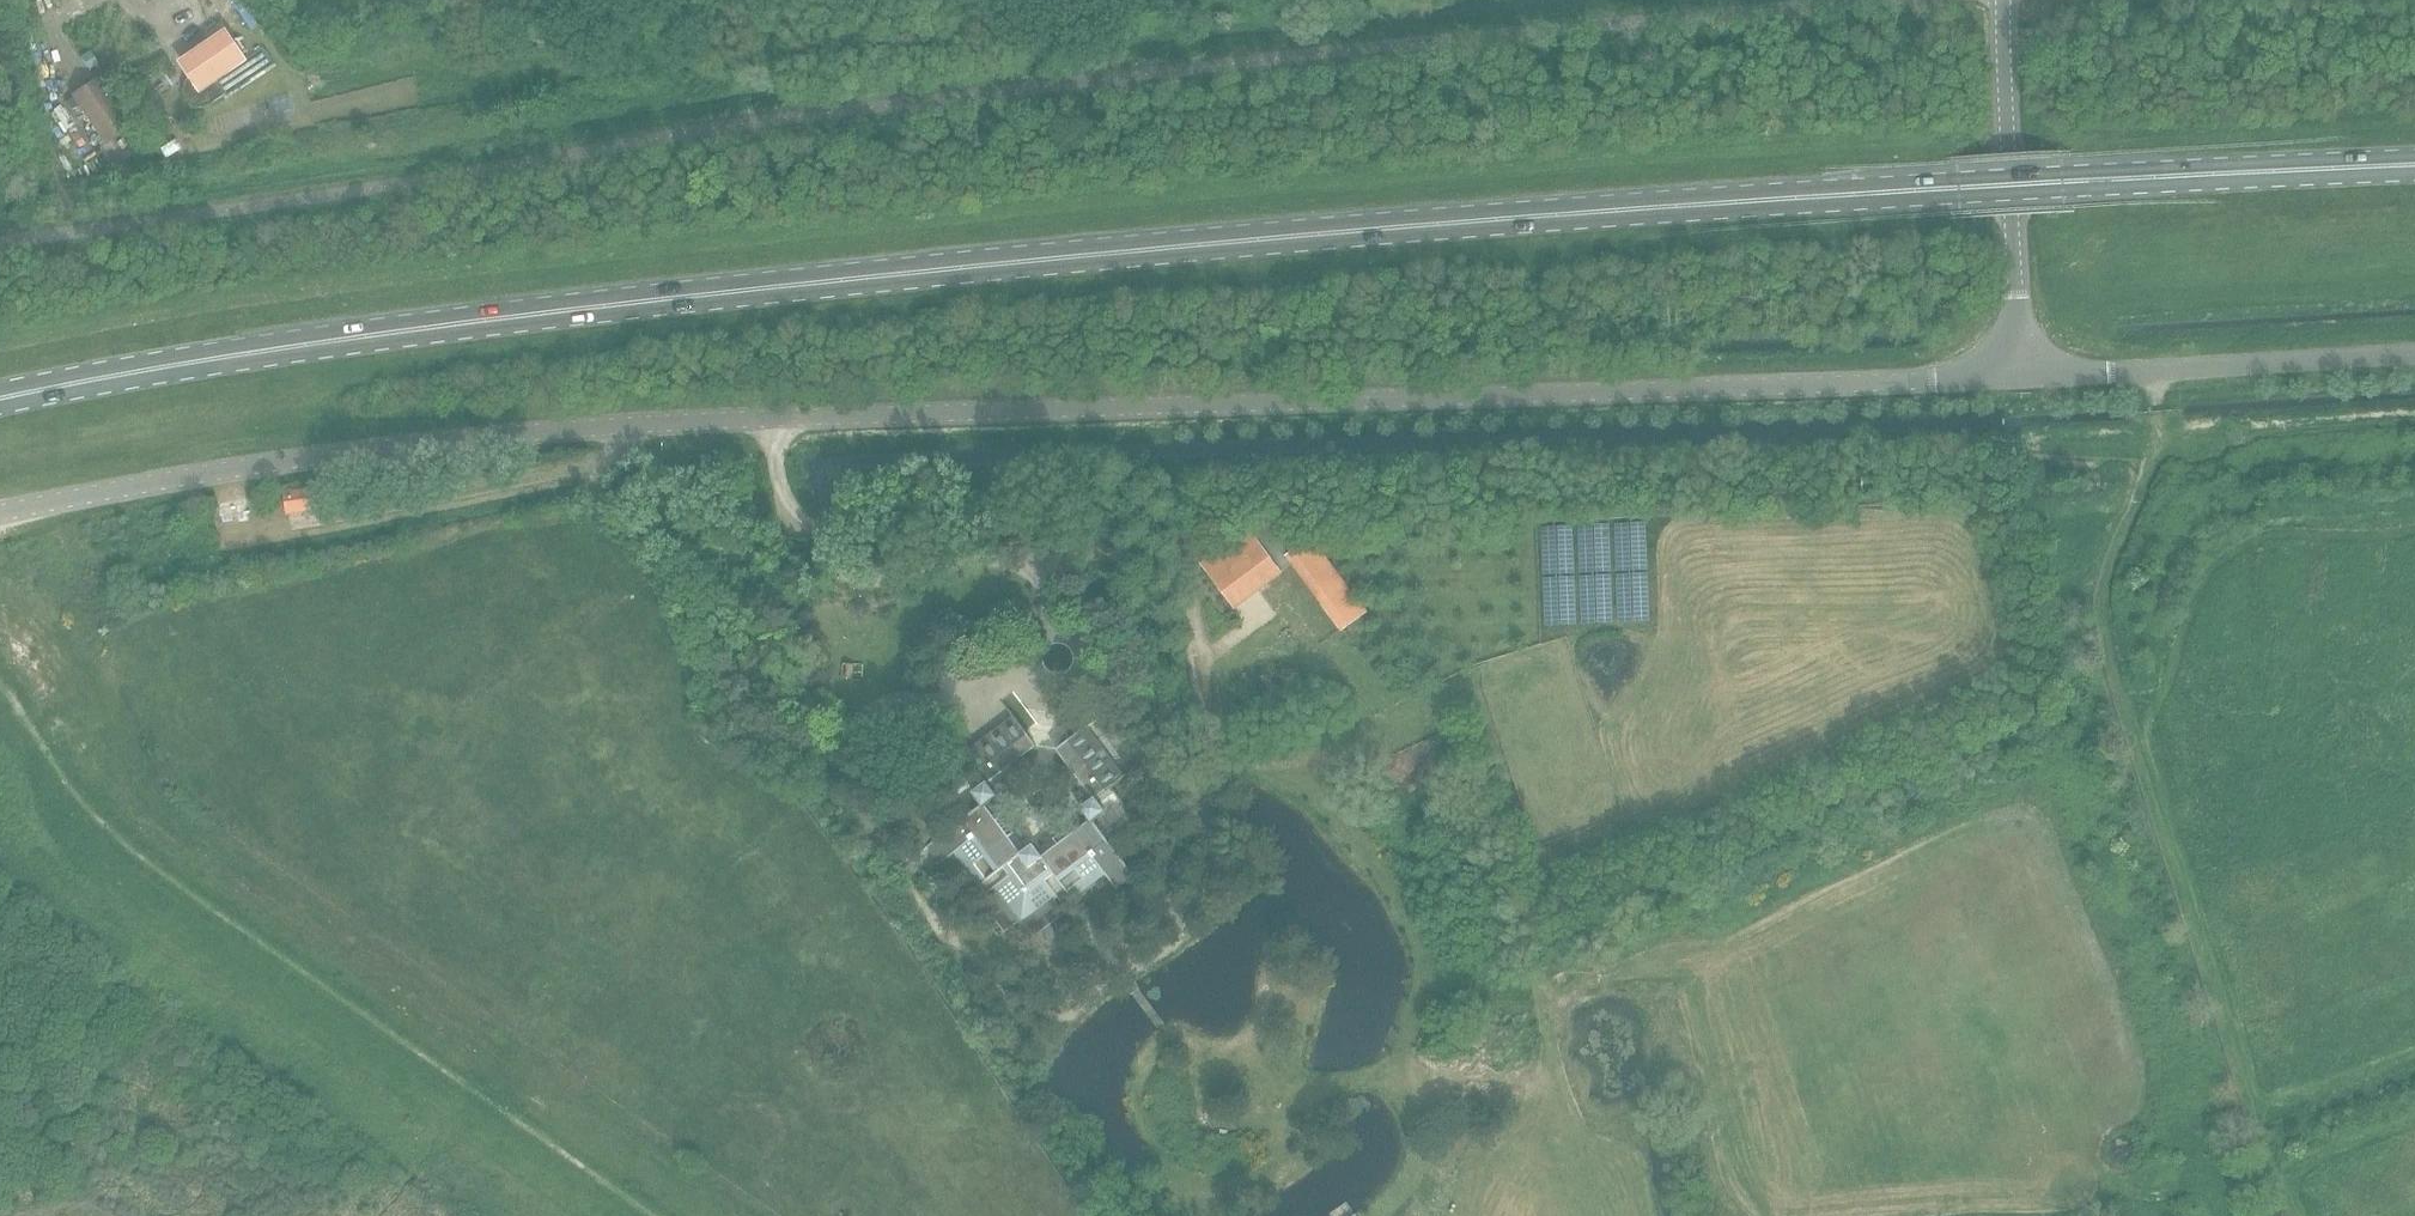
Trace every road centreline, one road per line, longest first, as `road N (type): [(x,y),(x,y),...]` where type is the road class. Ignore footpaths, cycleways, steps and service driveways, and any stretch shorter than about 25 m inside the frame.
road 1 (primary): [(0,407),(522,321),(869,283),(1626,210),(2414,168)]
road 2 (unclassified): [(0,512),(364,451),(626,427),(2019,377)]
road 3 (unclassified): [(2019,377),(2414,354)]
road 4 (unclassified): [(2019,377),(2002,0)]

